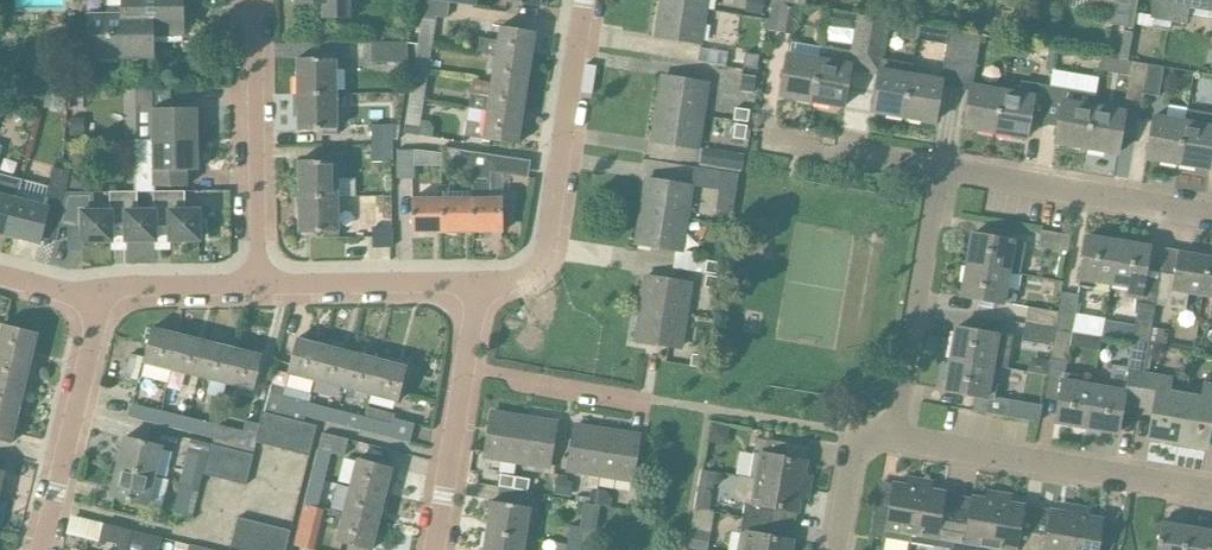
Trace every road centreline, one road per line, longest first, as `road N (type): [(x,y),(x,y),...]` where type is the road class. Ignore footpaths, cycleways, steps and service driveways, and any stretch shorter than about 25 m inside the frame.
road 1 (residential): [(474,300),(521,282),(541,262),(558,200),(584,0)]
road 2 (residential): [(1211,493),(893,433)]
road 3 (residential): [(258,296),(259,0)]
road 4 (residential): [(1211,210),(939,164)]
road 5 (residential): [(893,433),(939,164)]
road 6 (residential): [(90,297),(45,549)]
road 7 (residential): [(433,549),(474,300)]
road 8 (residential): [(474,300),(258,296)]
road 9 (residential): [(258,296),(90,297)]
road 10 (residential): [(939,164),(783,138)]
road 11 (residential): [(893,433),(869,436),(855,456),(835,549)]

